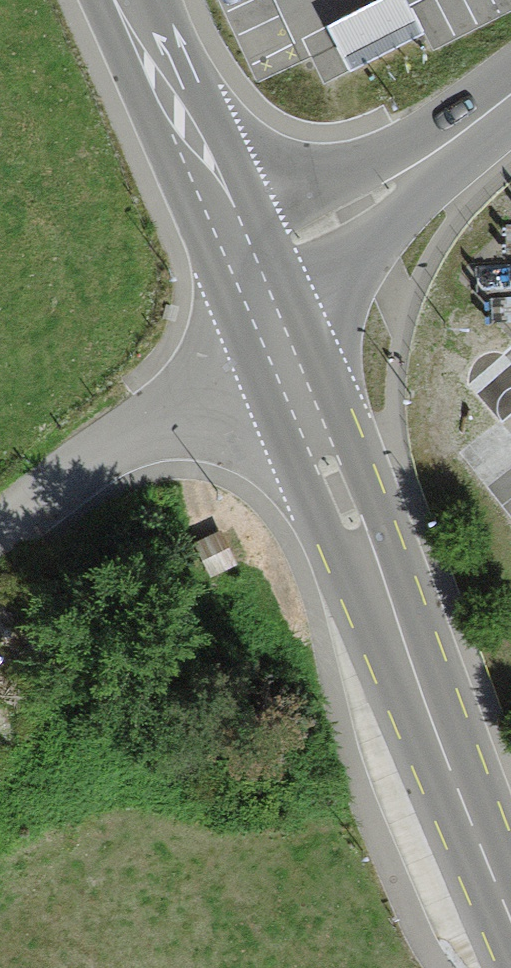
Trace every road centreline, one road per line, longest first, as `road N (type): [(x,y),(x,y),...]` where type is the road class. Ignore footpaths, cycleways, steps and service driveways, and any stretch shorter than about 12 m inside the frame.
road 1 (secondary): [(510,918),(271,325)]
road 2 (residential): [(0,545),(271,325)]
road 3 (unclassified): [(252,285),(510,95)]
road 4 (secondary): [(126,0),(252,285)]

